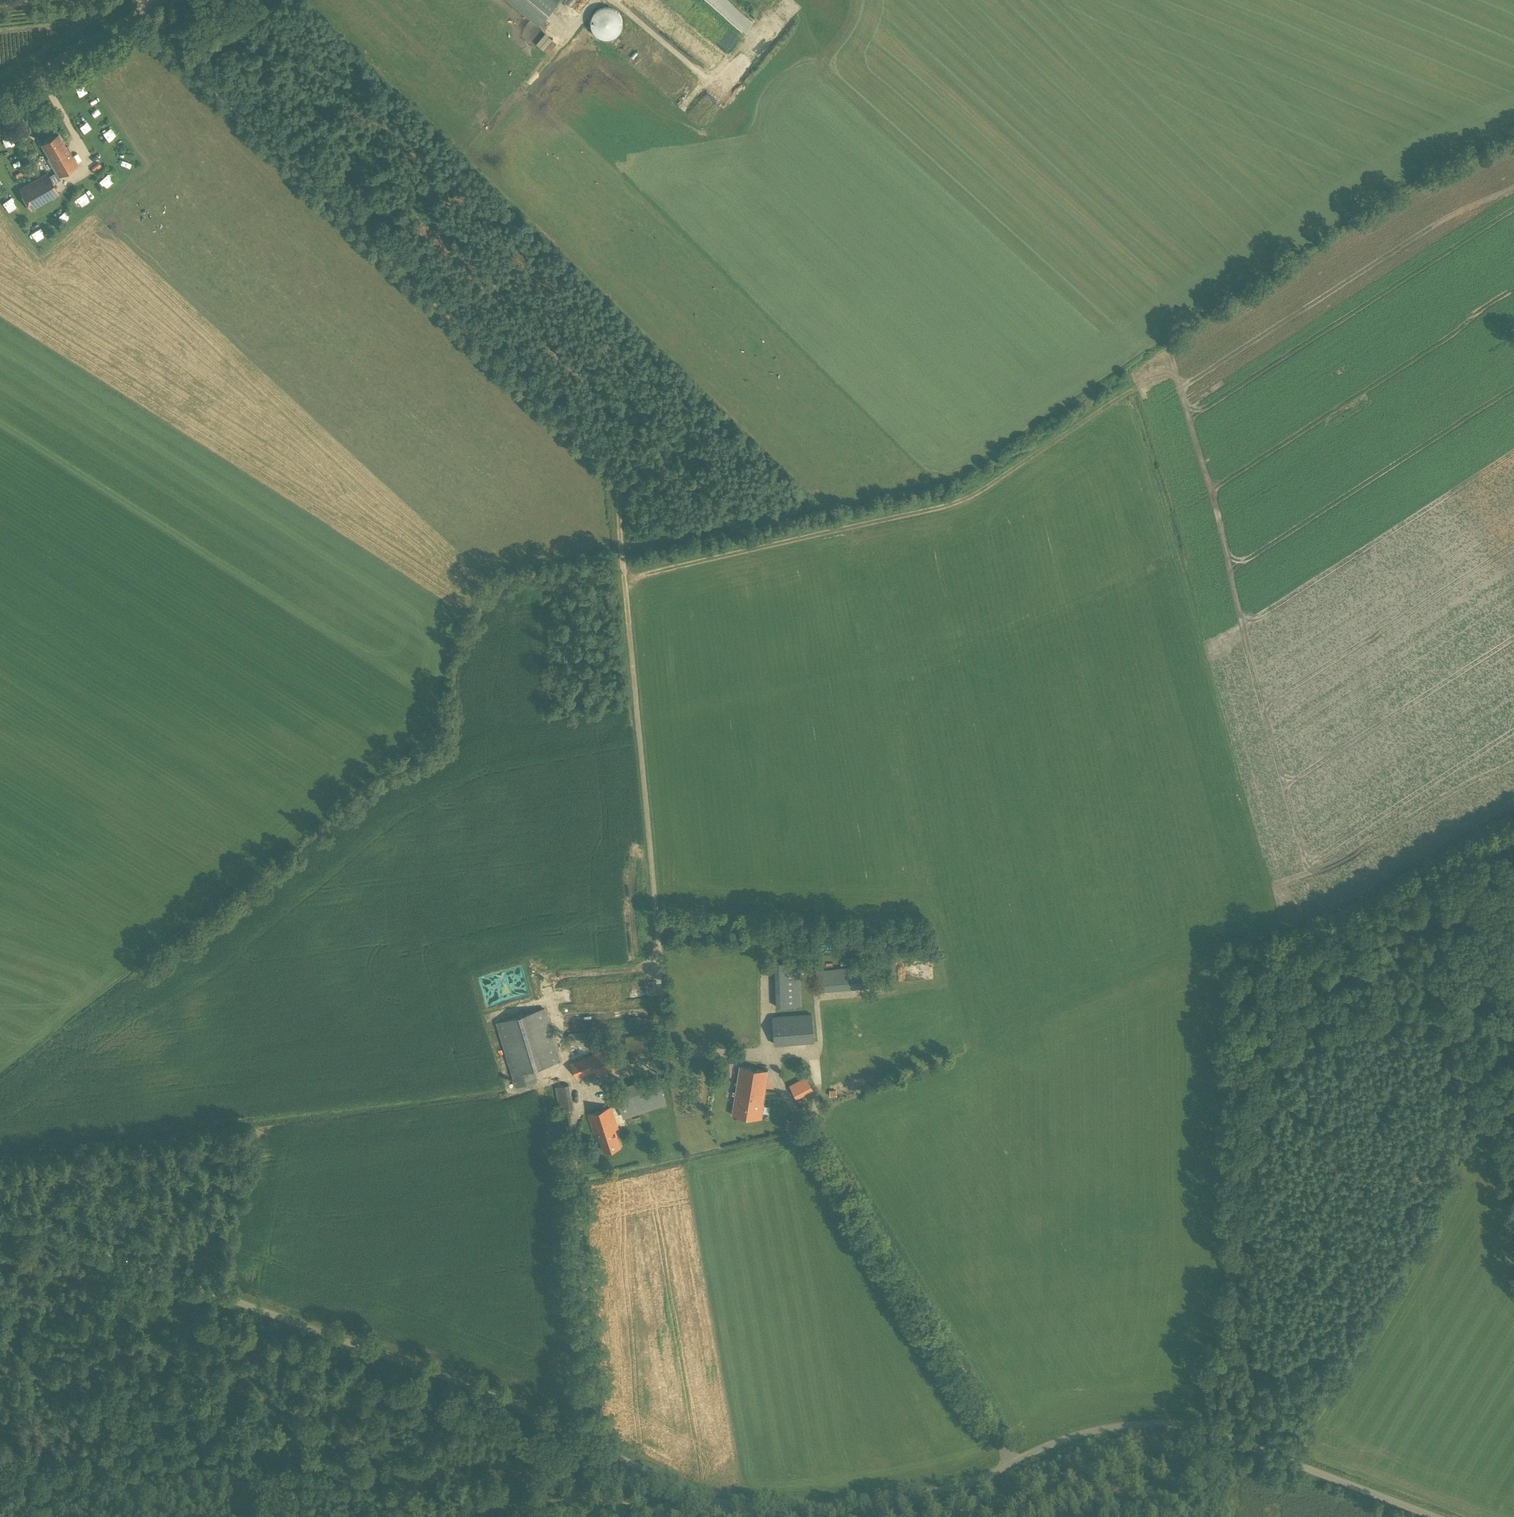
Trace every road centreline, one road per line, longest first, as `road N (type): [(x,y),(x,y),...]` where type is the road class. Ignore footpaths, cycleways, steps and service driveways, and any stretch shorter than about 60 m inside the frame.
road 1 (track): [(591,1442),(564,1120),(505,1094),(471,977),(655,952),(610,483),(141,14)]
road 2 (unclassified): [(1435,1516),(1238,1441),(1163,1422),(1075,1435),(888,1501),(810,1505),(696,1495),(511,1403),(0,1207)]
road 3 (unclassified): [(0,95),(163,0)]

